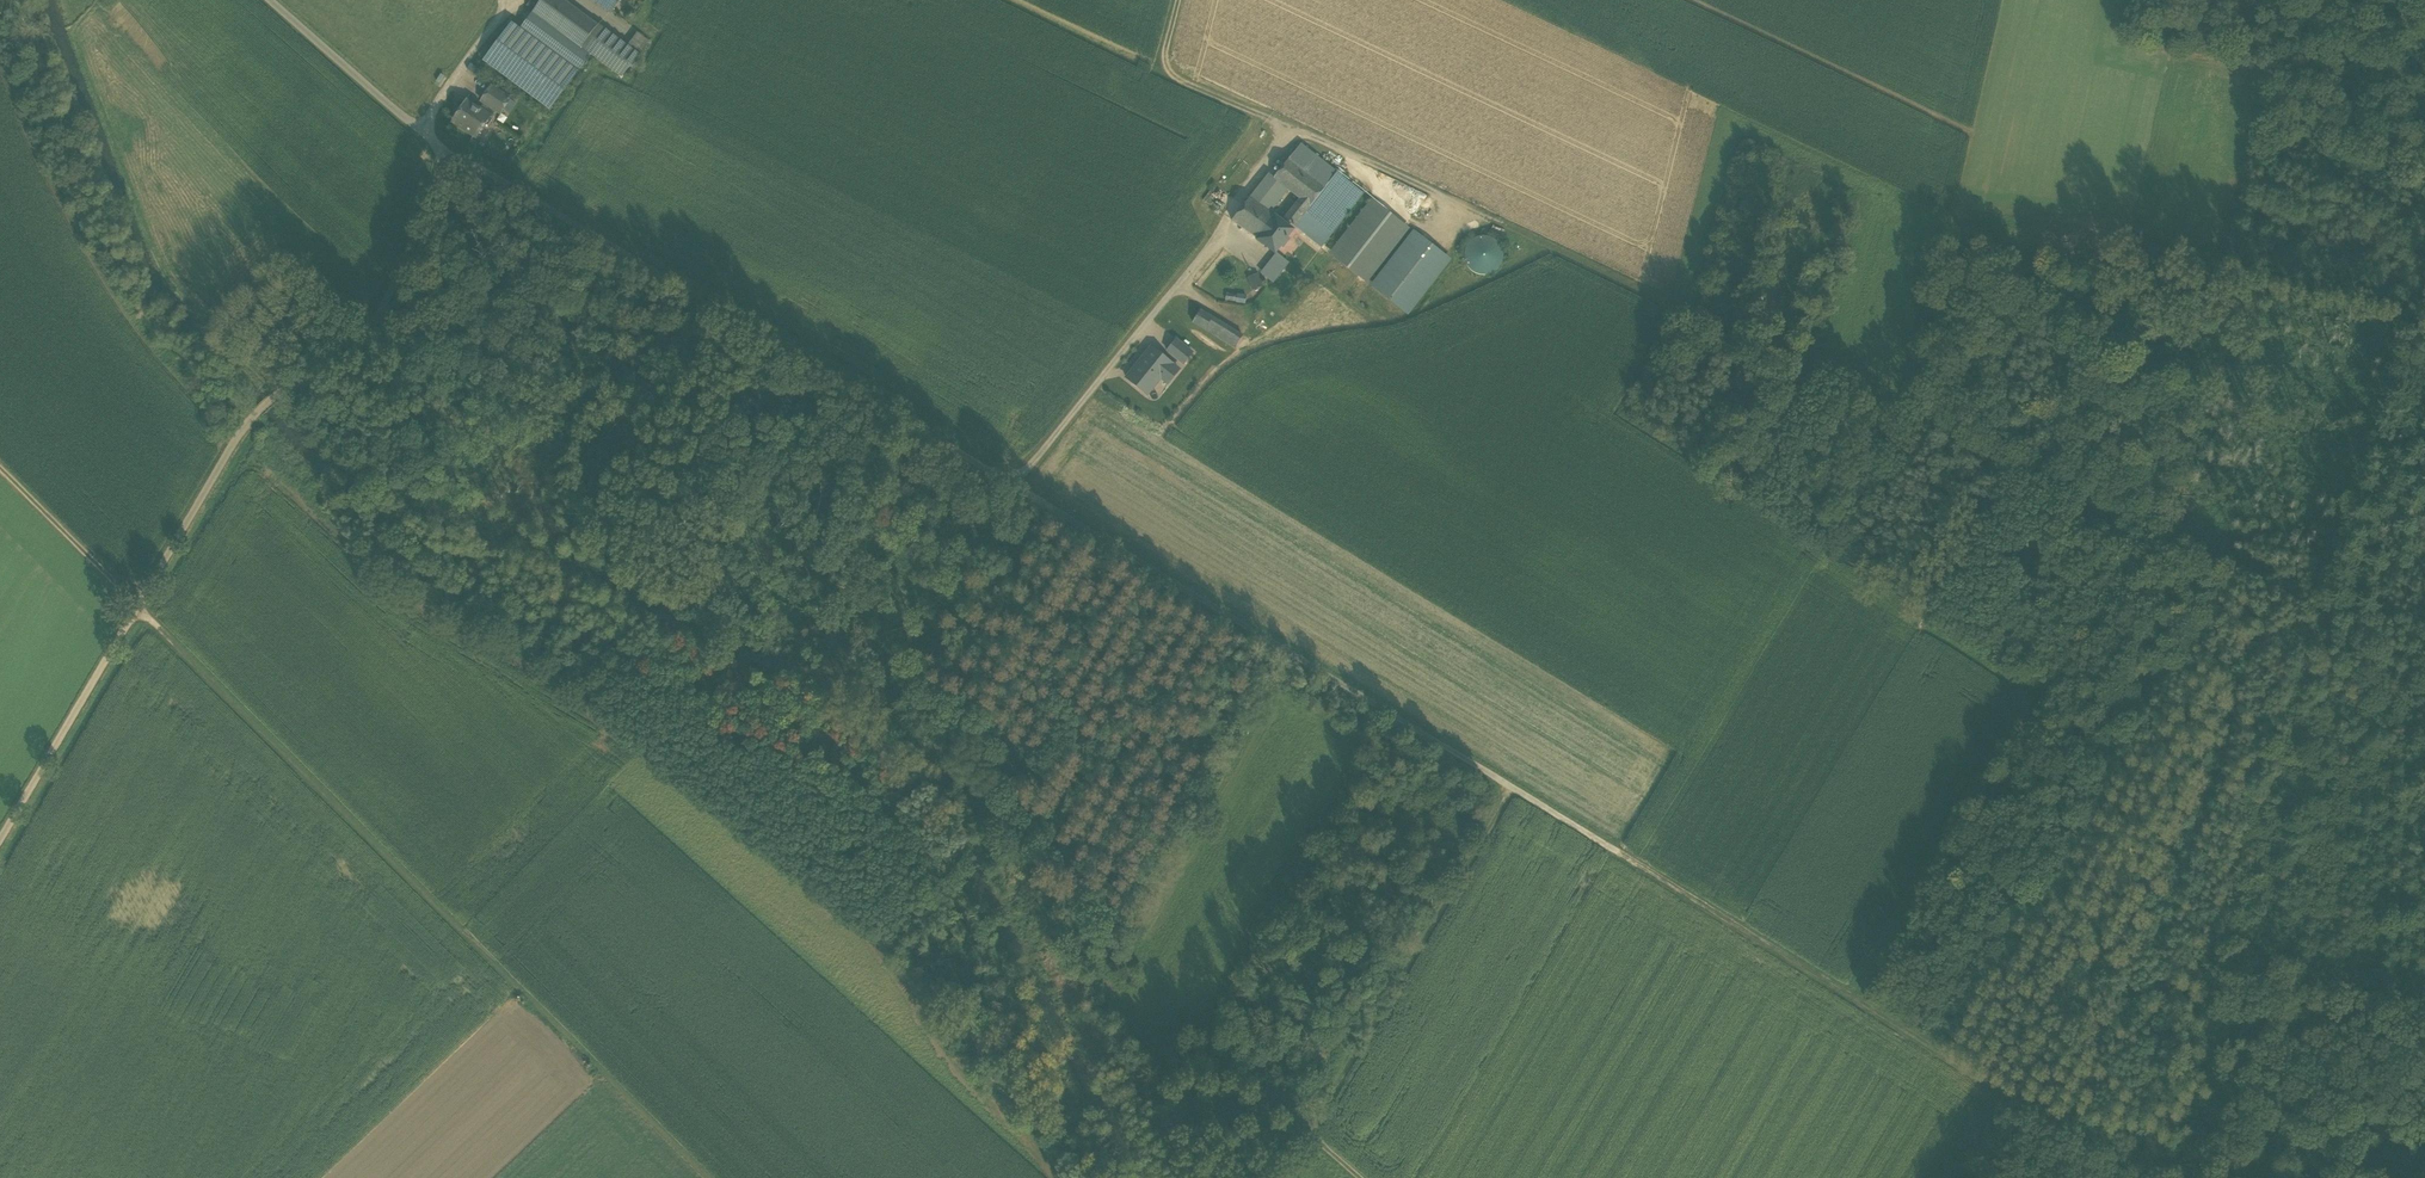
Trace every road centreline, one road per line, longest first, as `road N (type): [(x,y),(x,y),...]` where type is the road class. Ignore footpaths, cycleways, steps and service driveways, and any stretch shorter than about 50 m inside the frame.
road 1 (track): [(452,151),(1612,848)]
road 2 (unclassified): [(0,838),(230,444),(275,396),(341,363),(376,326),(452,151),(270,0)]
road 3 (track): [(707,1177),(138,605)]
road 4 (track): [(1176,0),(1160,66),(1286,125),(1182,281),(1013,485)]
road 5 (track): [(2412,0),(2383,137),(2391,163),(2424,192)]
road 6 (track): [(0,468),(138,605)]

